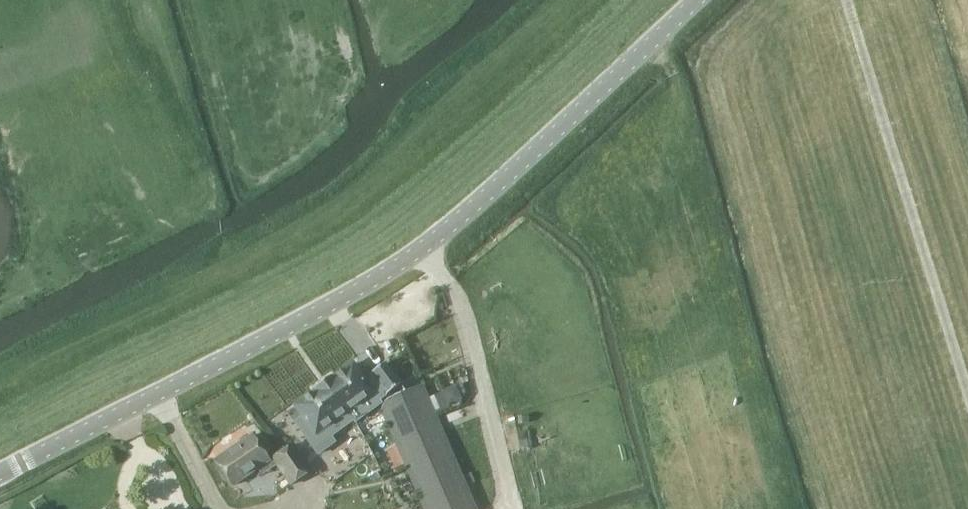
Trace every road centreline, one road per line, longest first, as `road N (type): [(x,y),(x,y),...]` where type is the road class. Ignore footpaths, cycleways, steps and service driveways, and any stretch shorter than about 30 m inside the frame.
road 1 (tertiary): [(0,474),(411,256),(699,0)]
road 2 (track): [(569,0),(366,190),(242,262),(0,383)]

